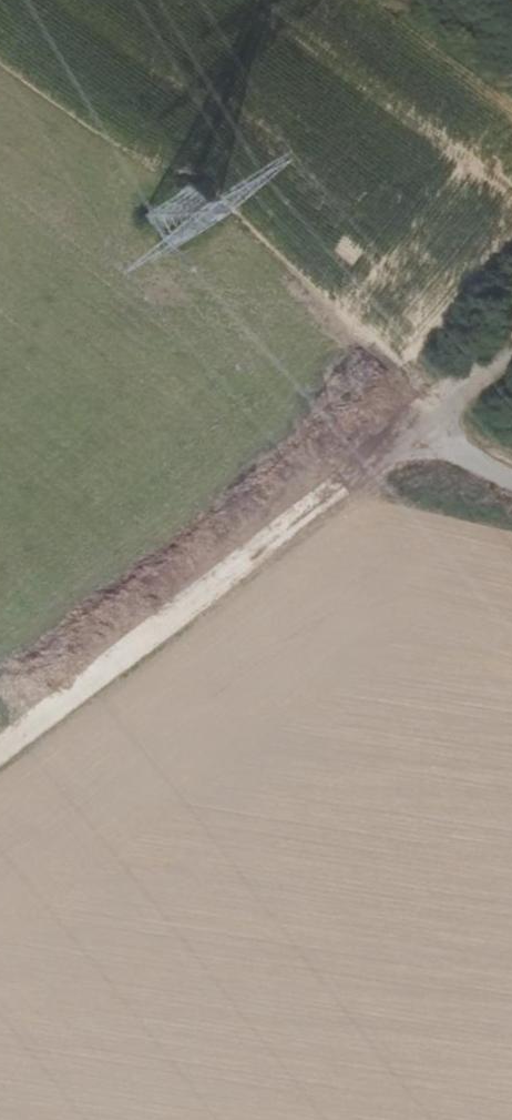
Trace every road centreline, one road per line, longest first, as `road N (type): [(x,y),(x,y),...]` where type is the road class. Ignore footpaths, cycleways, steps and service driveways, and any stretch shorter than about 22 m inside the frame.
road 1 (track): [(0,754),(410,435),(511,344)]

